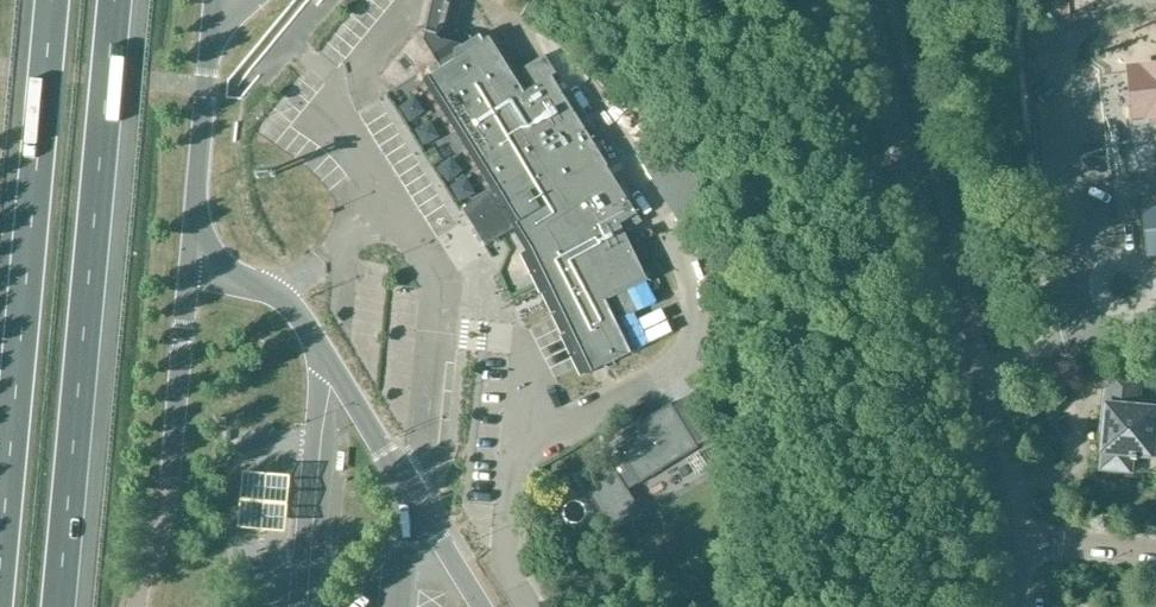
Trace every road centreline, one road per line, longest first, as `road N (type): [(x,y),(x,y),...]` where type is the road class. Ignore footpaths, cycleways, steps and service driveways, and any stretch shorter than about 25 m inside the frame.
road 1 (motorway): [(52,606),(111,0)]
road 2 (unclassified): [(405,489),(293,310),(190,248),(213,0)]
road 3 (tertiary): [(1009,547),(862,0)]
road 4 (motorway): [(48,0),(0,506)]
road 5 (residential): [(1155,552),(1061,542),(1009,547)]
road 6 (residential): [(480,606),(405,489)]

